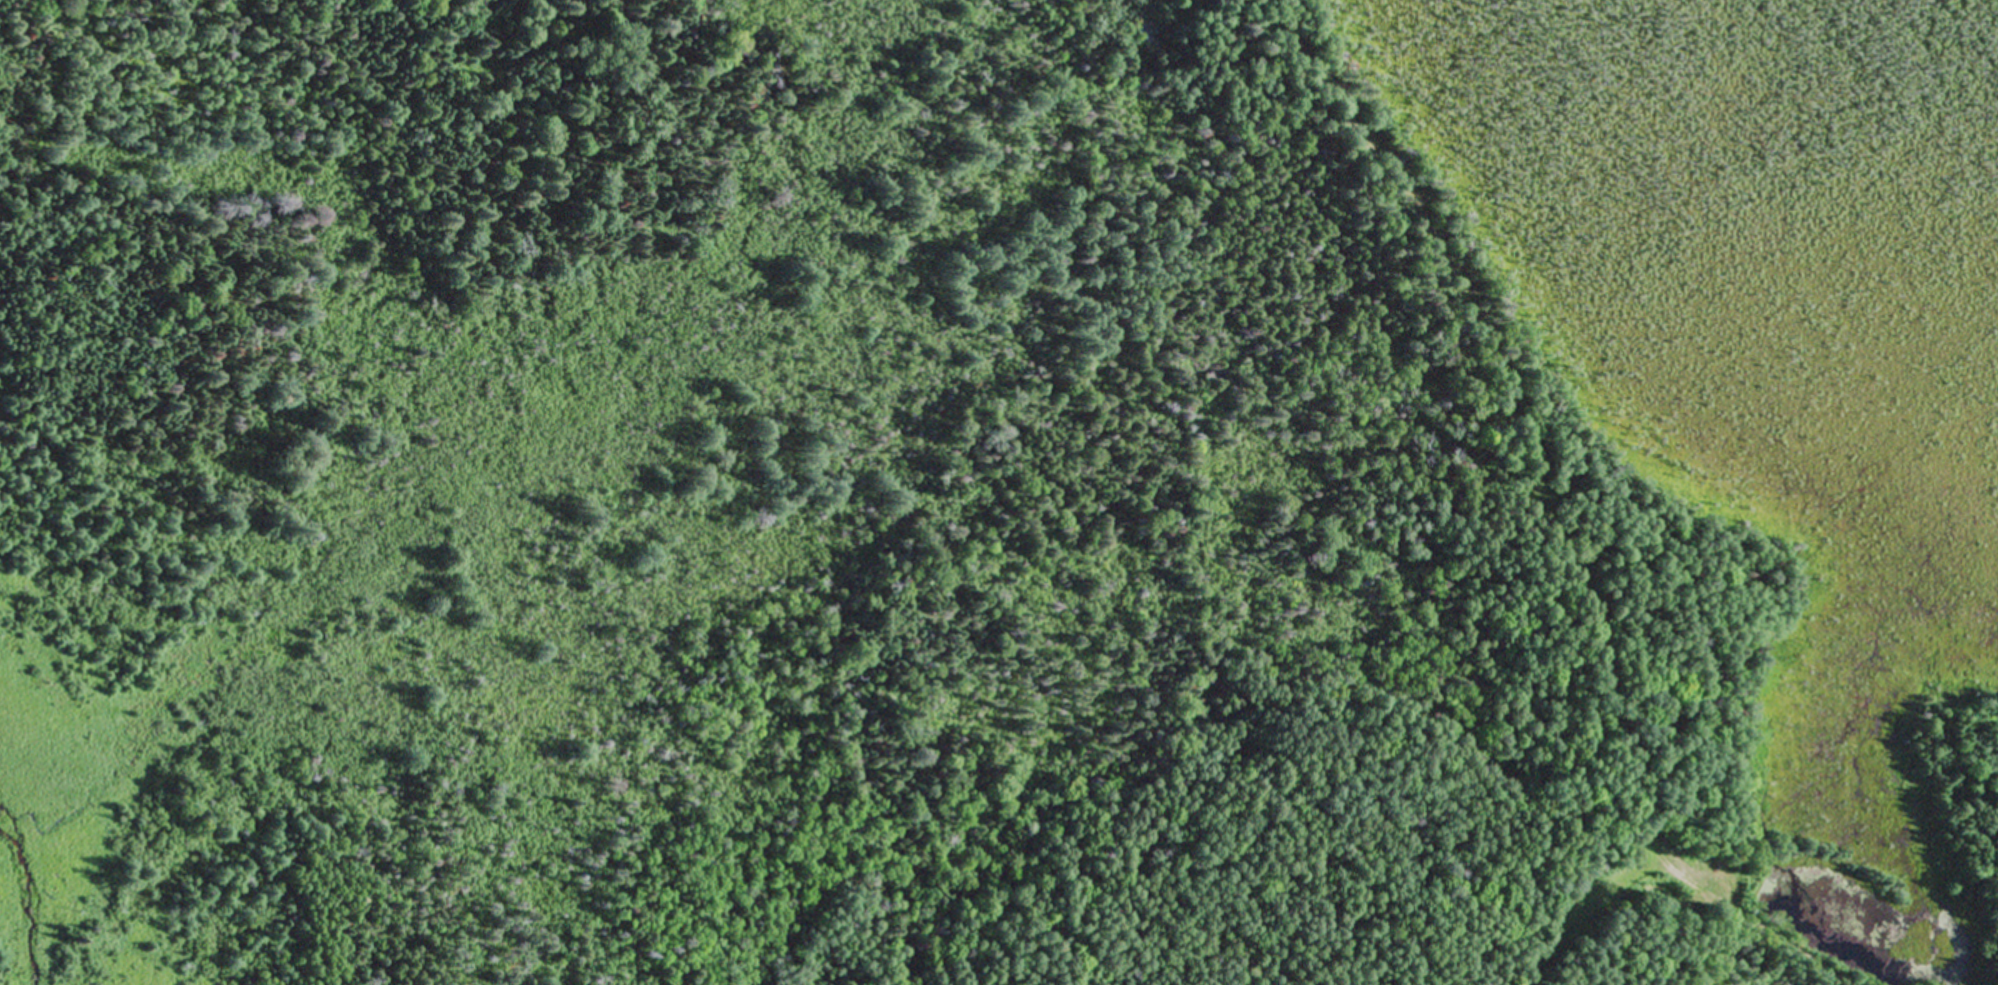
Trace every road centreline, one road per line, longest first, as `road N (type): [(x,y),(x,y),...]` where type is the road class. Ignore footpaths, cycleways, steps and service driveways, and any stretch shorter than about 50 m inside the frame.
road 1 (residential): [(1285,0),(1328,45),(1470,340),(1576,686),(1682,920),(1835,984)]

